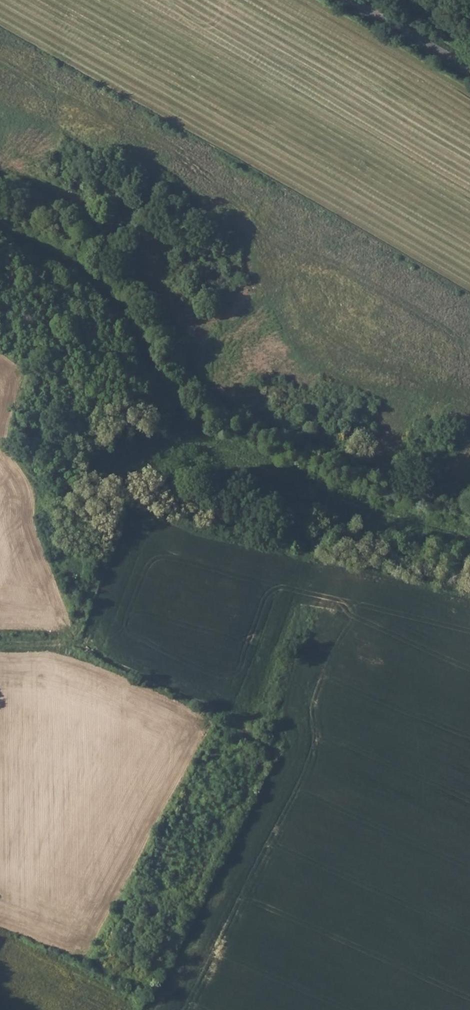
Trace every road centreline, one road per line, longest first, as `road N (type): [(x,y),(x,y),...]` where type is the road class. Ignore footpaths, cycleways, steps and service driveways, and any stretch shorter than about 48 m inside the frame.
road 1 (unclassified): [(469,71),(349,0)]

